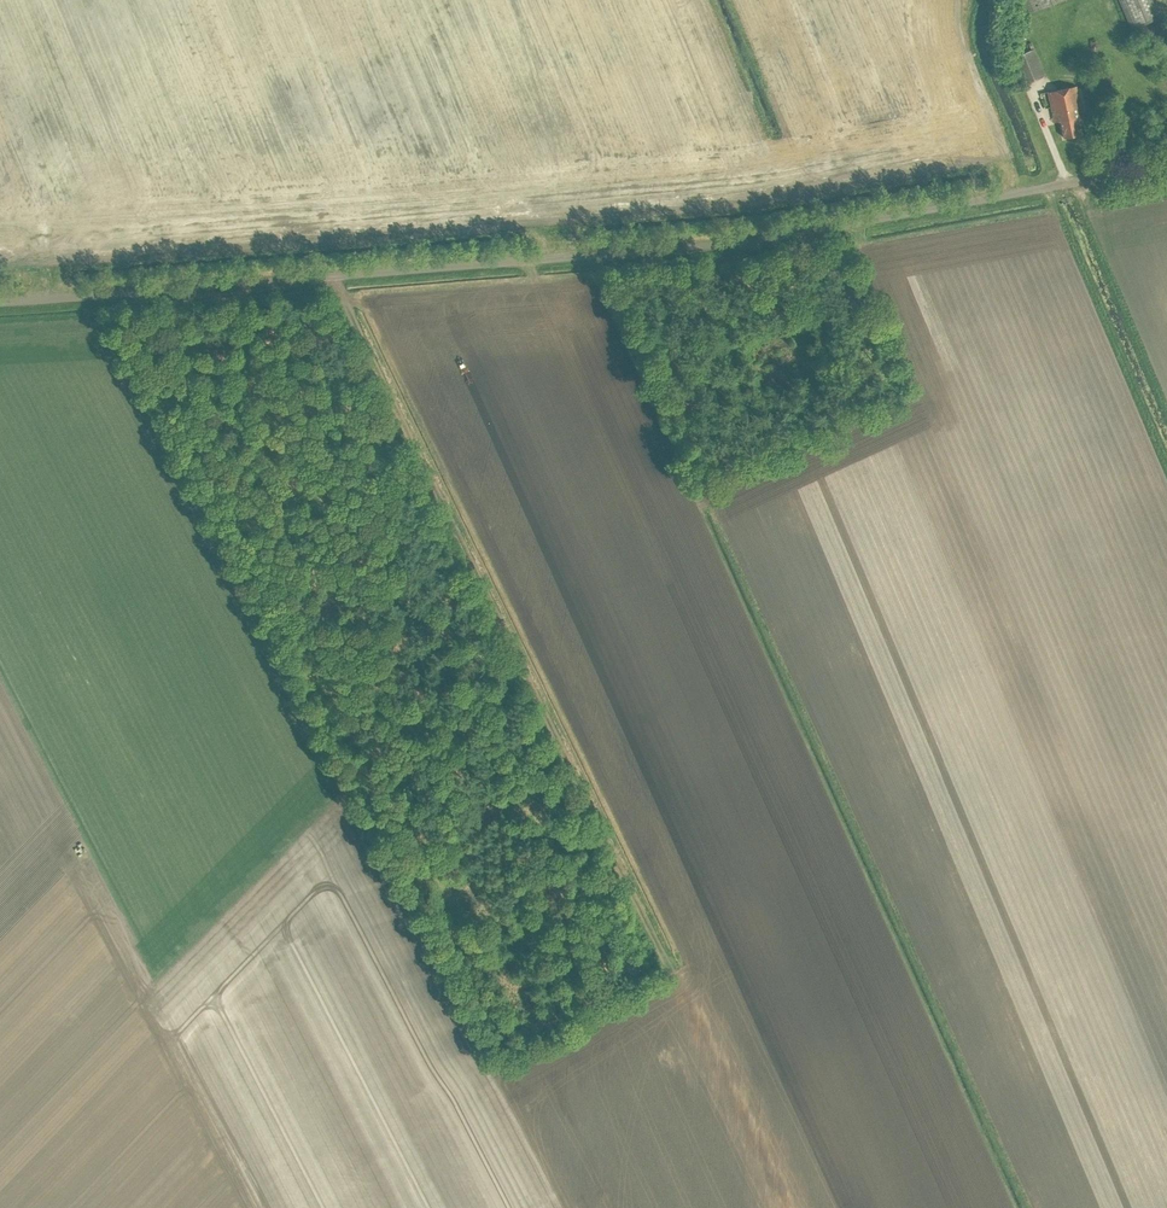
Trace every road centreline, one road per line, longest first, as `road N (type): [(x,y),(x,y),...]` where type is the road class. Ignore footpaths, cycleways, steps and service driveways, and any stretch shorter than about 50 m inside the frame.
road 1 (unclassified): [(0,301),(728,241),(1166,163)]

